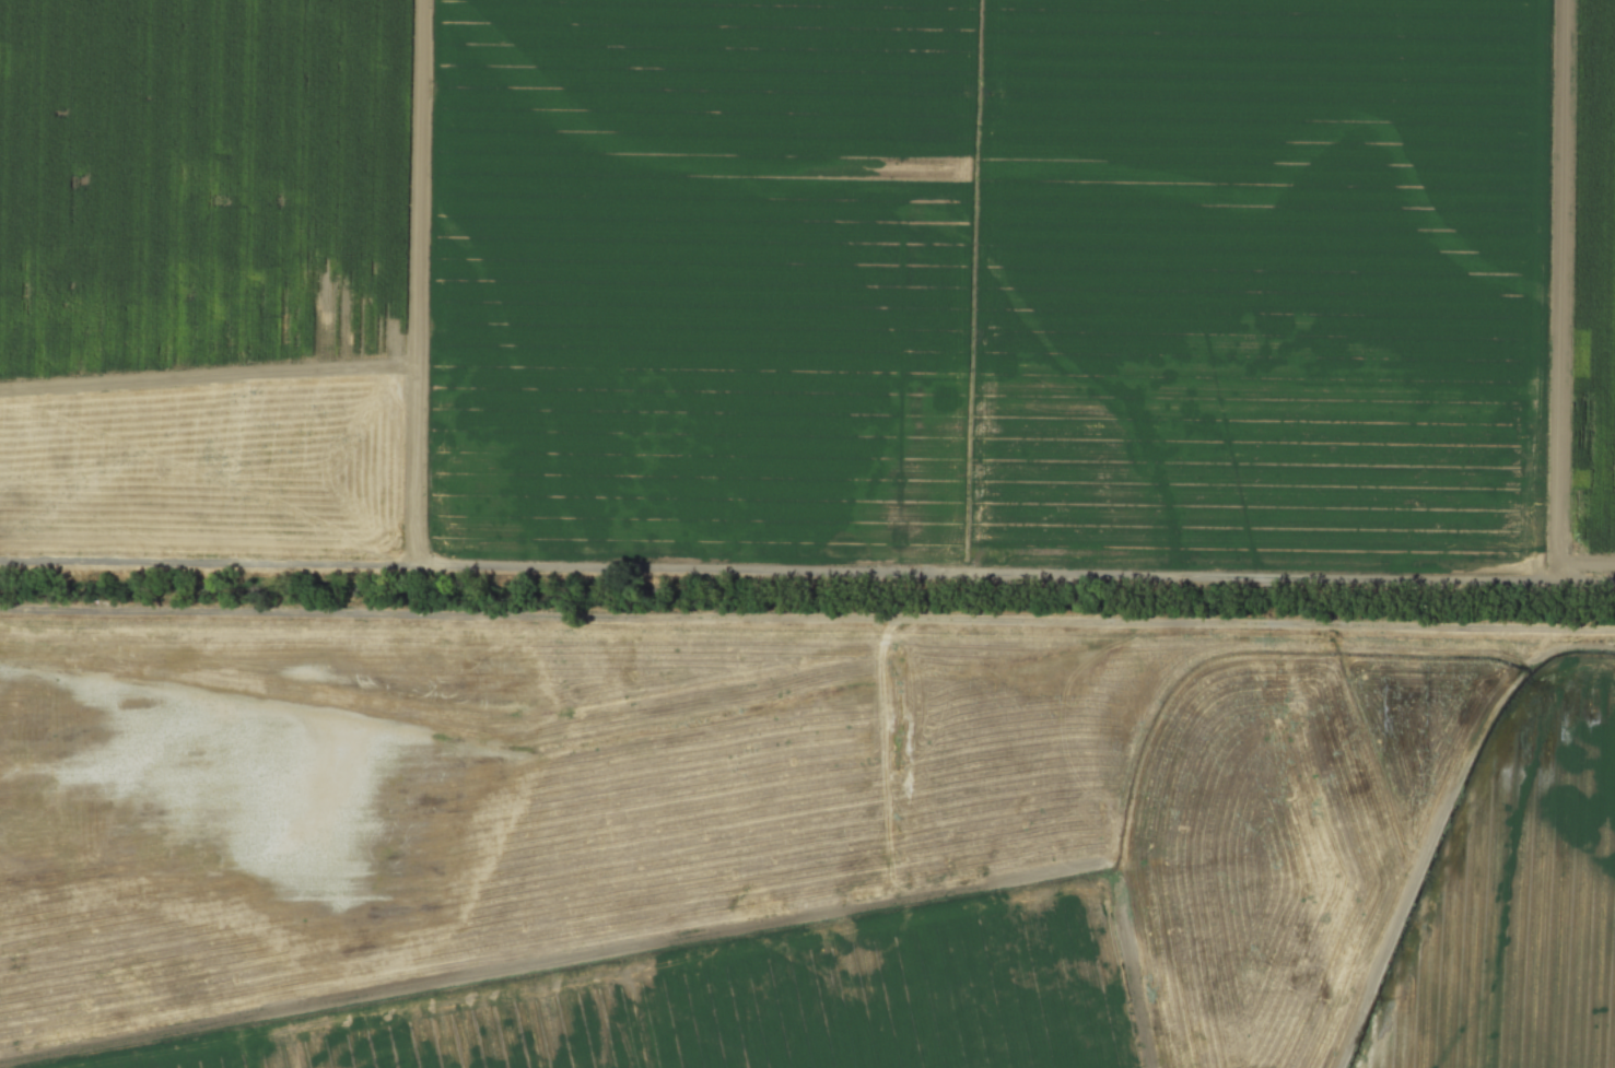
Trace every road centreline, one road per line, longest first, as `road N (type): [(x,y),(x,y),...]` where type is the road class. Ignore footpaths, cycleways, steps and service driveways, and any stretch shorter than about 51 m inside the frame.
road 1 (track): [(1614,647),(1577,646),(1540,657),(1486,721),(1341,1067)]

